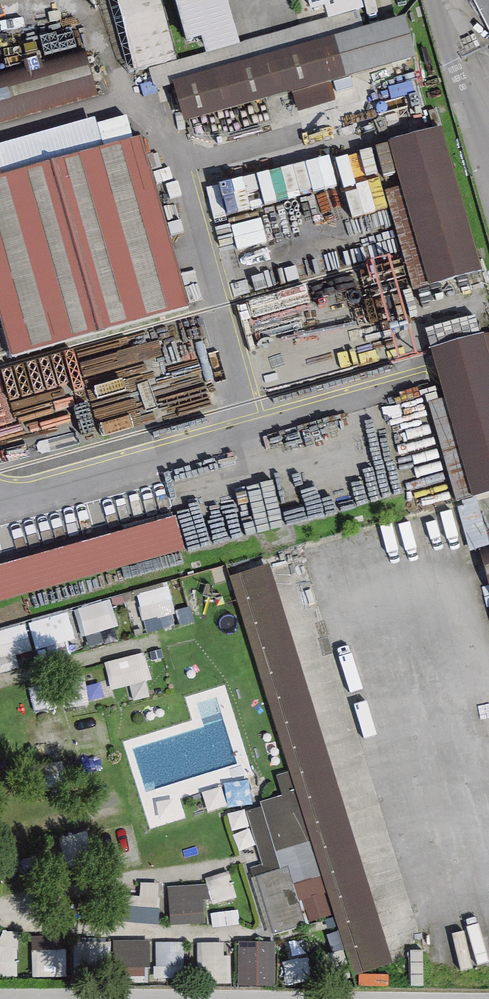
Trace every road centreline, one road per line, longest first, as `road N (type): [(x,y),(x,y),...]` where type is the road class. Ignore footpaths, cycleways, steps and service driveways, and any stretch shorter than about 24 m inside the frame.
road 1 (unclassified): [(270,998),(0,995)]

